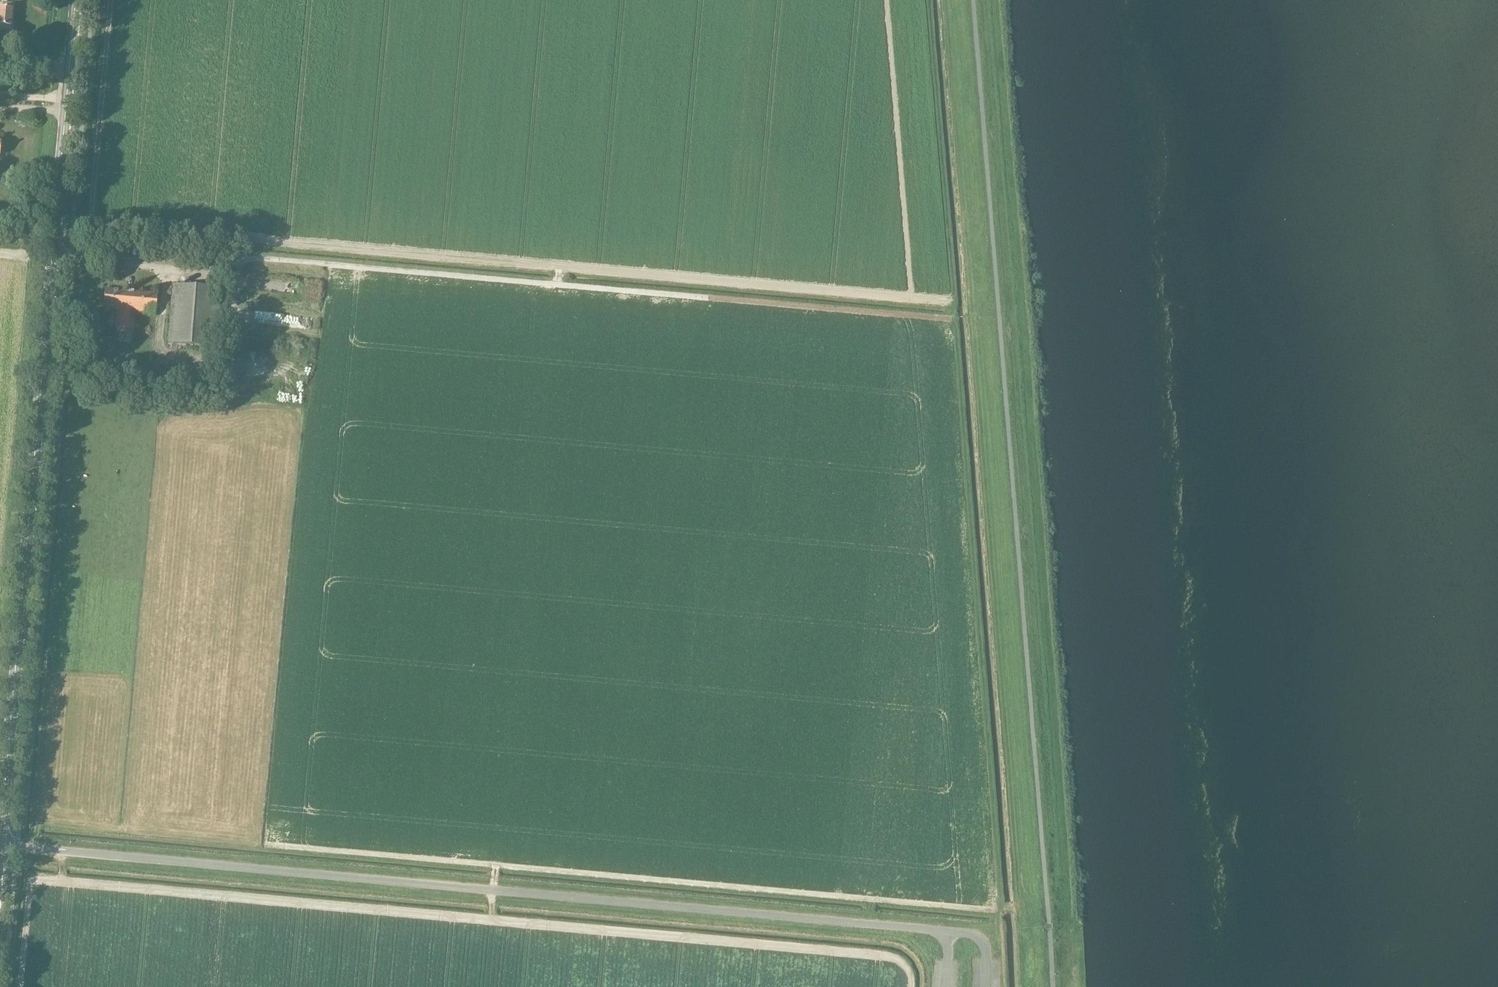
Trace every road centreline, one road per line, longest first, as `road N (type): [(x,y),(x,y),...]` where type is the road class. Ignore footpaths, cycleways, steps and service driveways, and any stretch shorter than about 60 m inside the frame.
road 1 (unclassified): [(0,846),(949,932)]
road 2 (secondary): [(0,837),(75,0)]

